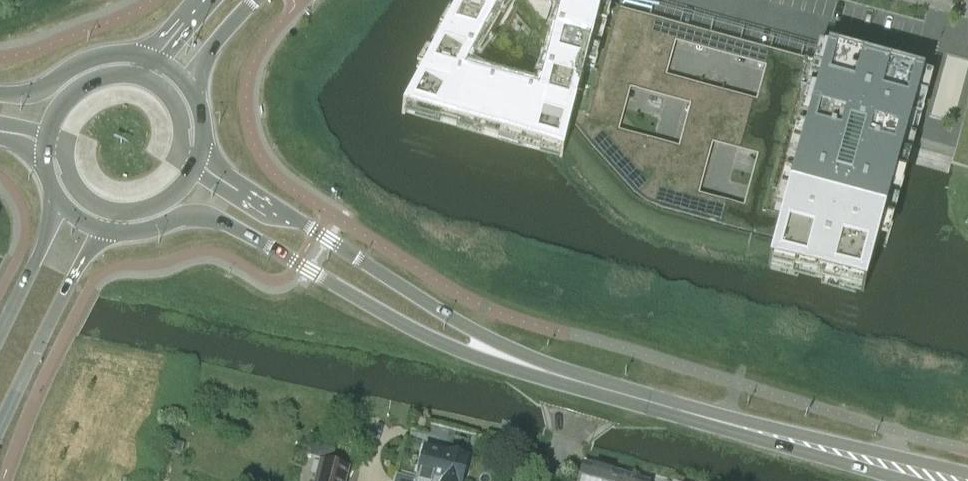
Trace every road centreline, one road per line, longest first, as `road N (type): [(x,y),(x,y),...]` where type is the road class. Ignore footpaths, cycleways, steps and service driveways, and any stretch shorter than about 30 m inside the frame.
road 1 (secondary): [(494,354),(947,480)]
road 2 (secondary): [(106,228),(217,217),(404,323),(458,349),(494,354)]
road 3 (secondary): [(494,354),(316,230),(197,163)]
road 4 (secondary): [(0,427),(47,324),(106,228)]
road 5 (secondary): [(151,58),(94,57),(41,89),(0,93)]
road 6 (secondary): [(58,194),(0,329)]
road 7 (secondary): [(137,75),(79,87),(56,108),(45,142)]

